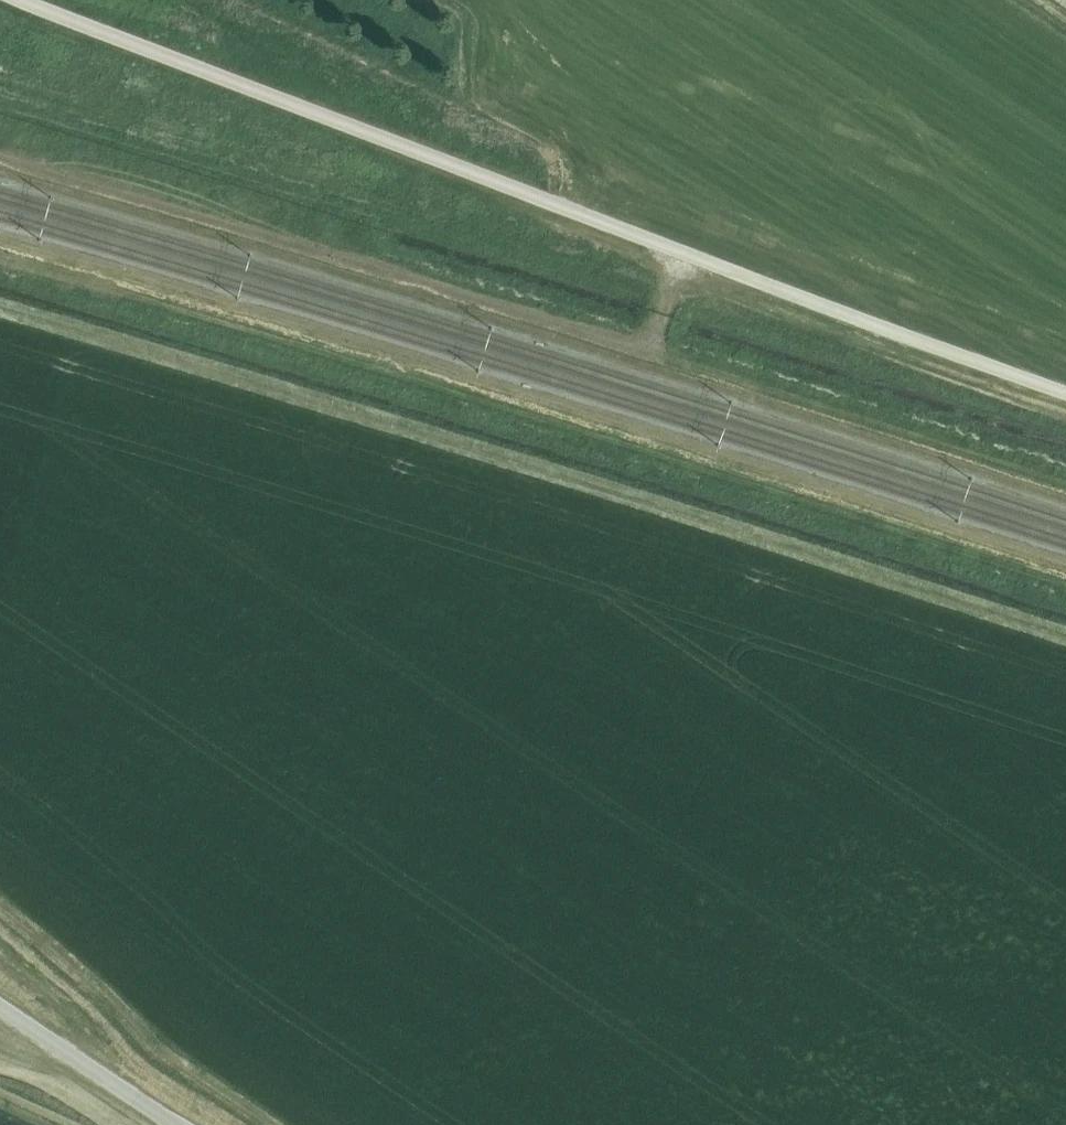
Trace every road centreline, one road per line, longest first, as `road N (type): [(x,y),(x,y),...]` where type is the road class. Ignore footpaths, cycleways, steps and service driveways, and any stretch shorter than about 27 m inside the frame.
road 1 (track): [(0,157),(615,341),(632,343),(658,327),(685,251)]
road 2 (unclassified): [(174,1124),(0,1007)]

